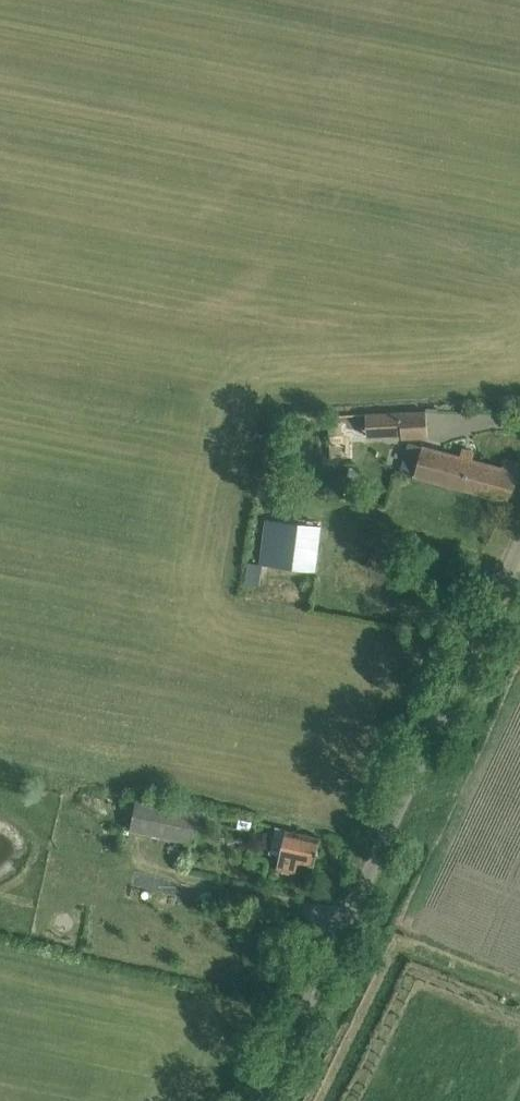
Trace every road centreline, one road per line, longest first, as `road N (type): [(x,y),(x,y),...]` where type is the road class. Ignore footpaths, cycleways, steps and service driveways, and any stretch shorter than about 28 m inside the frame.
road 1 (unclassified): [(260,1100),(519,544)]

